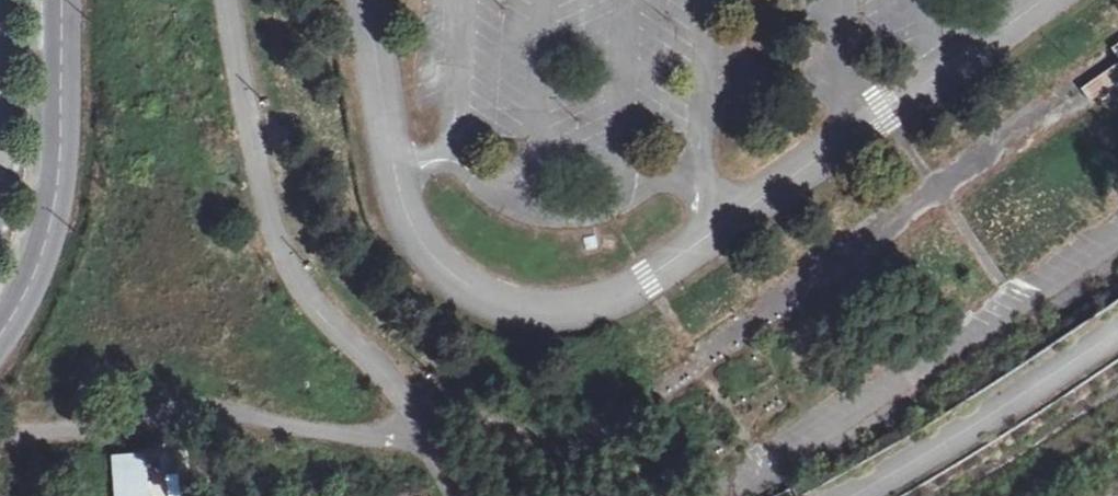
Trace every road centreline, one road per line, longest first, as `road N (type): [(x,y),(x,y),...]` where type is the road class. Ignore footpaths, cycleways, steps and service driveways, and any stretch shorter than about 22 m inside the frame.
road 1 (unclassified): [(0,335),(28,285),(54,204),(58,0)]

